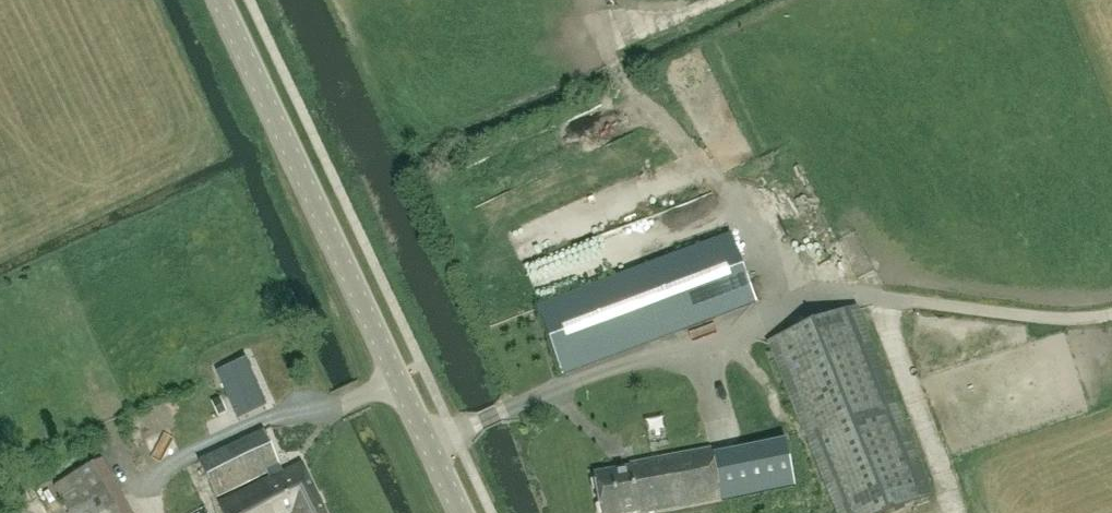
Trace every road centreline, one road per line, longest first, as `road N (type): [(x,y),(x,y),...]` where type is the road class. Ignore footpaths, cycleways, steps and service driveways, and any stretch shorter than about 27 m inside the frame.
road 1 (tertiary): [(459,512),(218,0)]

